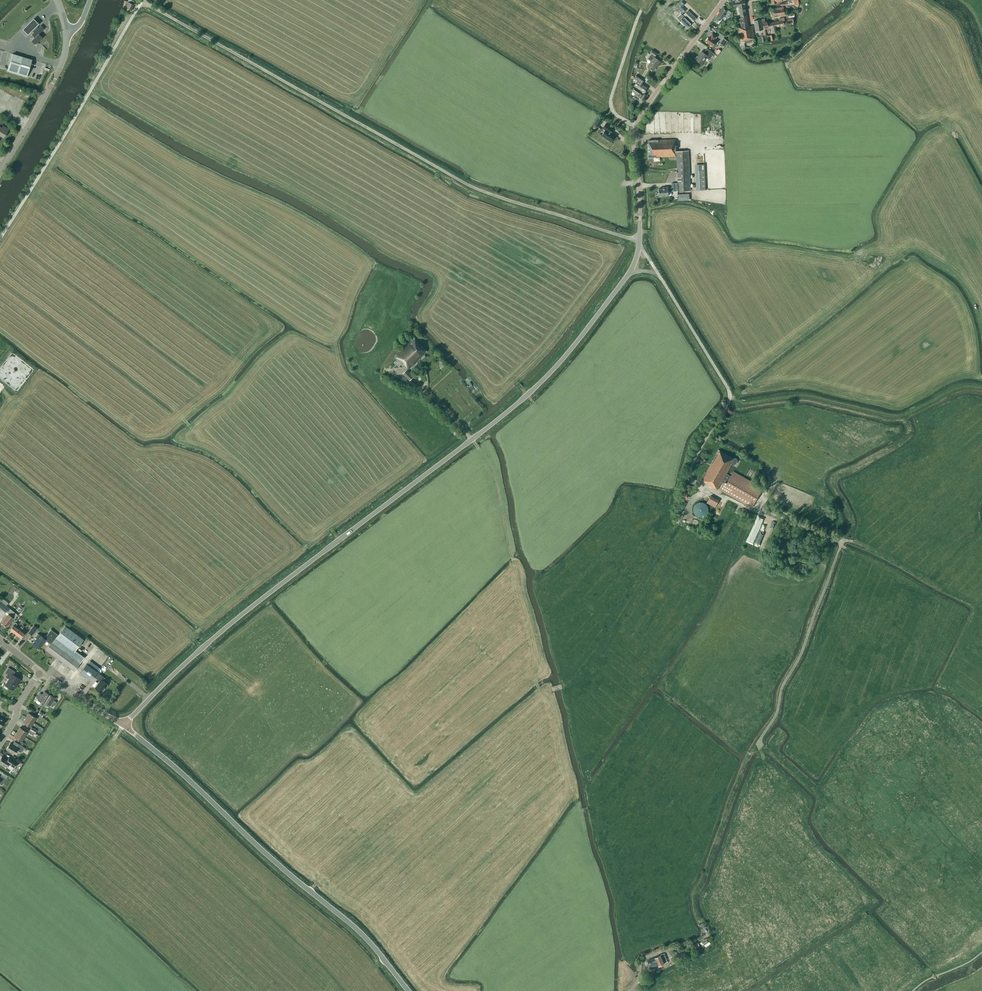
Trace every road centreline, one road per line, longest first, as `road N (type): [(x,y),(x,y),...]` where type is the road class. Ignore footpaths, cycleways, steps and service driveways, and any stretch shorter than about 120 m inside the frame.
road 1 (tertiary): [(629,274),(523,399),(241,615),(124,725)]
road 2 (unclassified): [(639,239),(471,186),(142,0)]
road 3 (unclassified): [(409,990),(357,929),(124,725)]
road 4 (track): [(691,480),(842,542),(760,745)]
road 5 (track): [(142,0),(0,240)]
road 6 (tertiary): [(725,0),(636,126),(639,239)]
road 7 (track): [(981,390),(953,391),(897,417),(812,399),(739,406),(729,399)]
road 8 (unclassified): [(660,276),(729,392),(691,480)]
road 9 (track): [(842,542),(850,518),(834,476),(909,435),(908,415)]
road 10 (tertiary): [(0,173),(55,79),(66,32)]
road 11 (track): [(636,126),(611,104),(641,11)]

